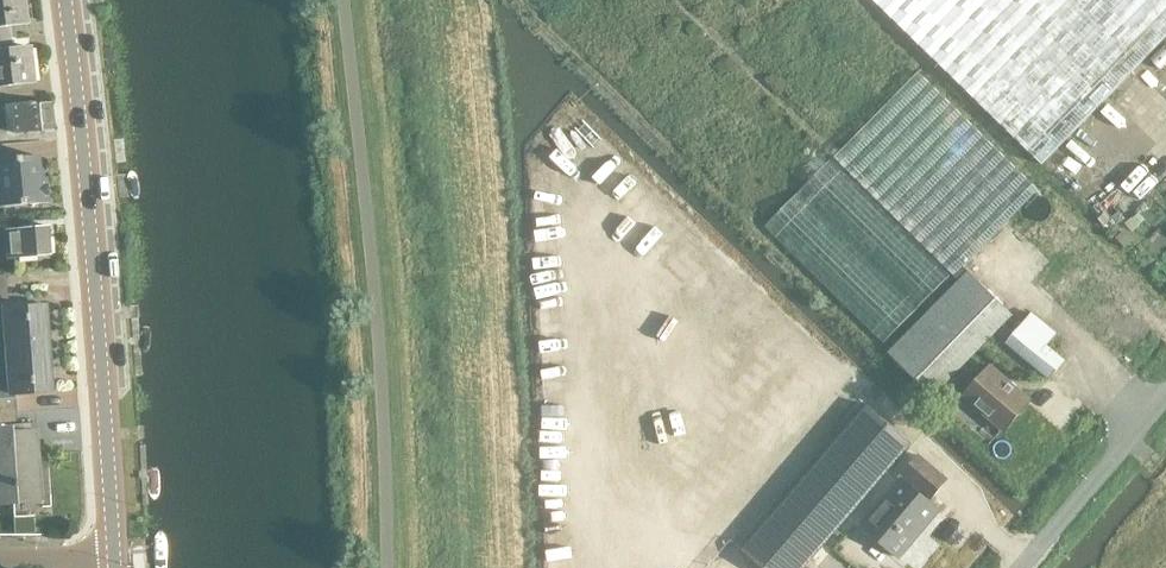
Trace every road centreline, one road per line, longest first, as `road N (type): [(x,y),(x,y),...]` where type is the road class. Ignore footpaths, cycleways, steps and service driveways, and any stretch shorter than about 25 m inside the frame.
road 1 (tertiary): [(113,561),(66,0)]
road 2 (unclassified): [(1023,567),(1165,396)]

